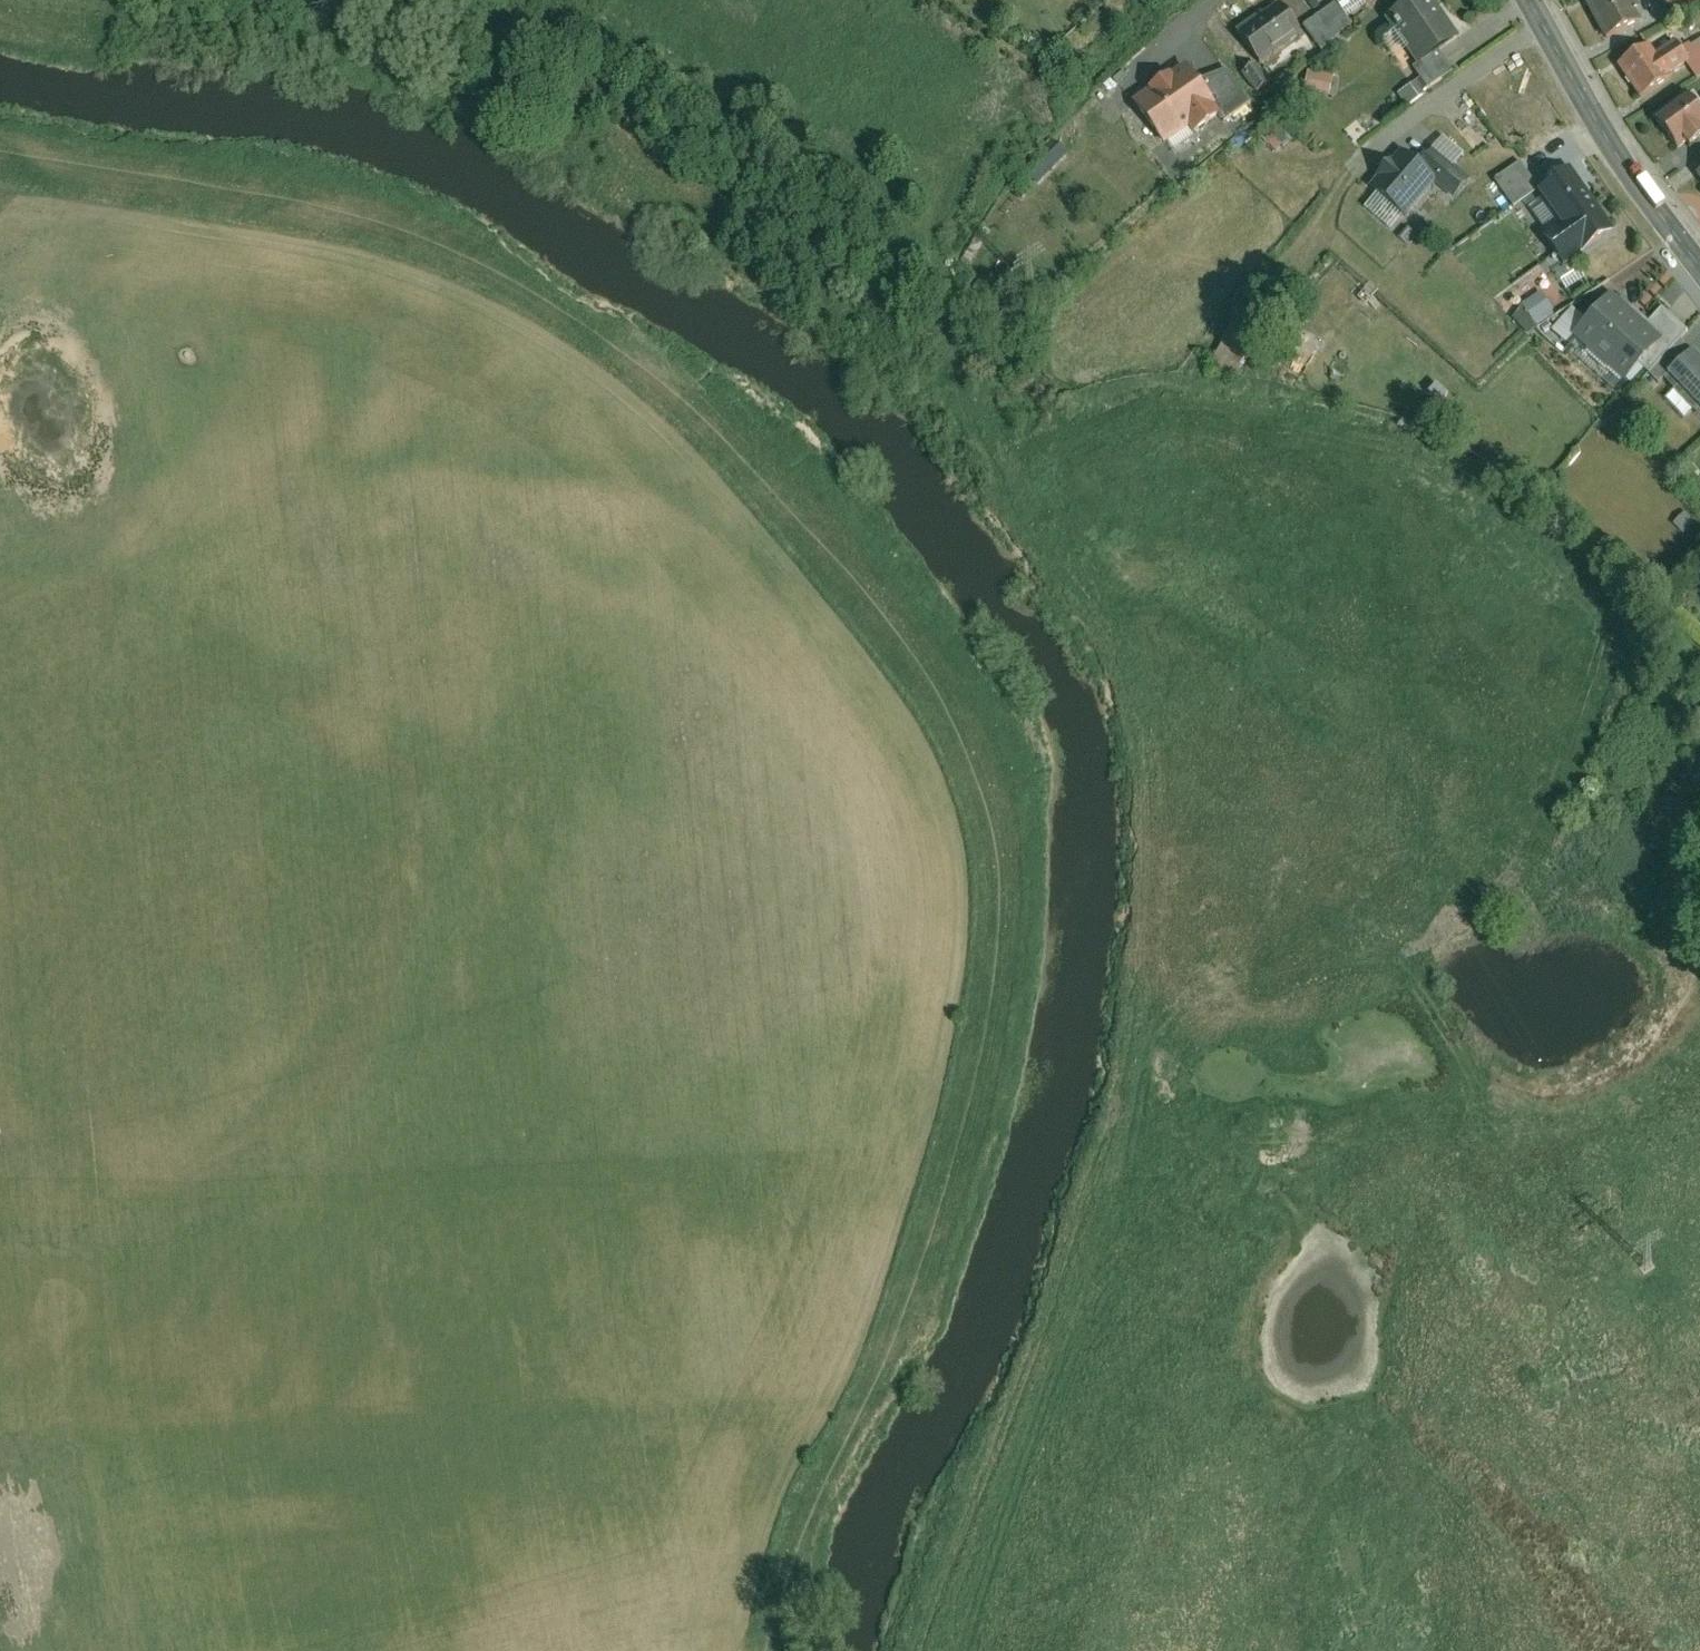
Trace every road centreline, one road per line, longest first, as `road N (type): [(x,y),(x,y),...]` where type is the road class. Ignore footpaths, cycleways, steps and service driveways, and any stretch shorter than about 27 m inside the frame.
road 1 (tertiary): [(1529,0),(1601,134),(1699,270)]

